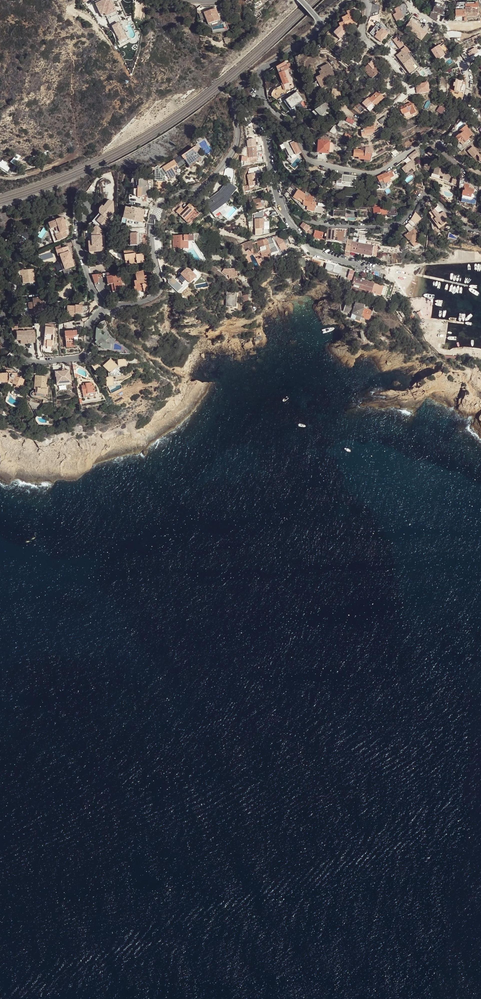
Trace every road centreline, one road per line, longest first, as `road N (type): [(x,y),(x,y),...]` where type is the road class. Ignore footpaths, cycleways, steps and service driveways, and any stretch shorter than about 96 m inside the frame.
road 1 (residential): [(105,310),(160,291),(151,218),(165,200),(206,184),(232,152),(235,101)]
road 2 (residential): [(433,140),(372,174),(315,162),(263,96),(259,72)]
road 3 (residential): [(281,207),(319,224),(372,227),(399,223),(427,195),(461,224),(480,229)]
road 4 (residential): [(0,337),(34,361),(73,358),(88,350),(89,324),(105,310)]
road 5 (residential): [(438,27),(470,80),(461,110),(433,140)]

